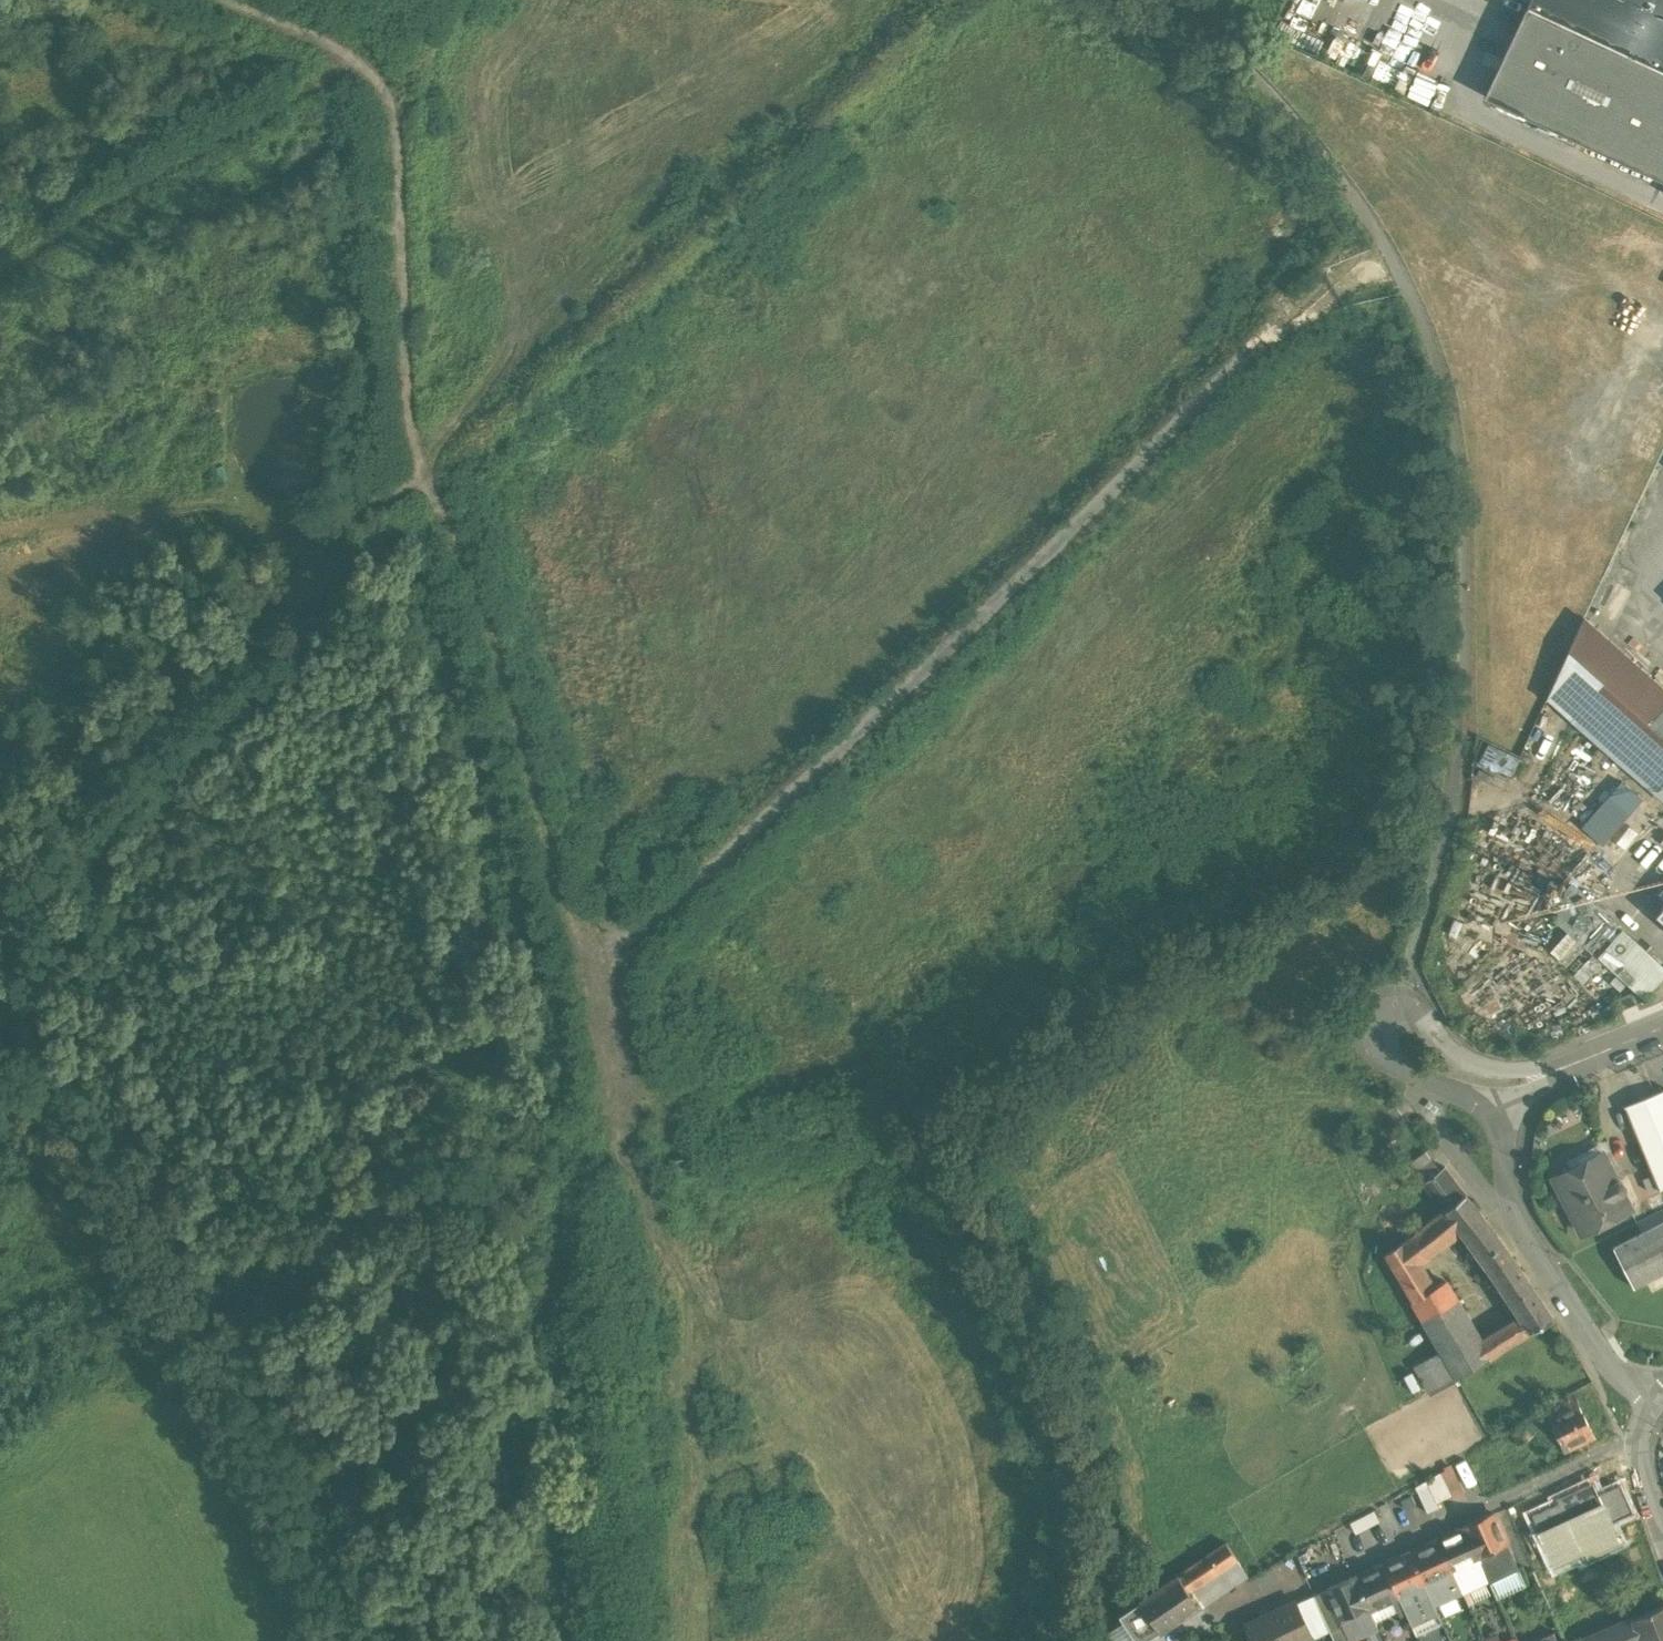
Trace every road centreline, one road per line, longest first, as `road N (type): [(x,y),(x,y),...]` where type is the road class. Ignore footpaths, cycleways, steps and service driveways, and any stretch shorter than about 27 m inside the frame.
road 1 (track): [(1460,781),(1474,532),(1437,343),(1377,217),(1168,0)]
road 2 (residential): [(1636,1445),(1619,1445),(1188,1635)]
road 3 (residential): [(1650,1398),(1608,1363),(1513,1204),(1499,1083)]
road 4 (unclassified): [(1547,1077),(1662,1029)]
road 5 (unclassified): [(1499,1083),(1457,1074),(1415,1048),(1396,1023)]

